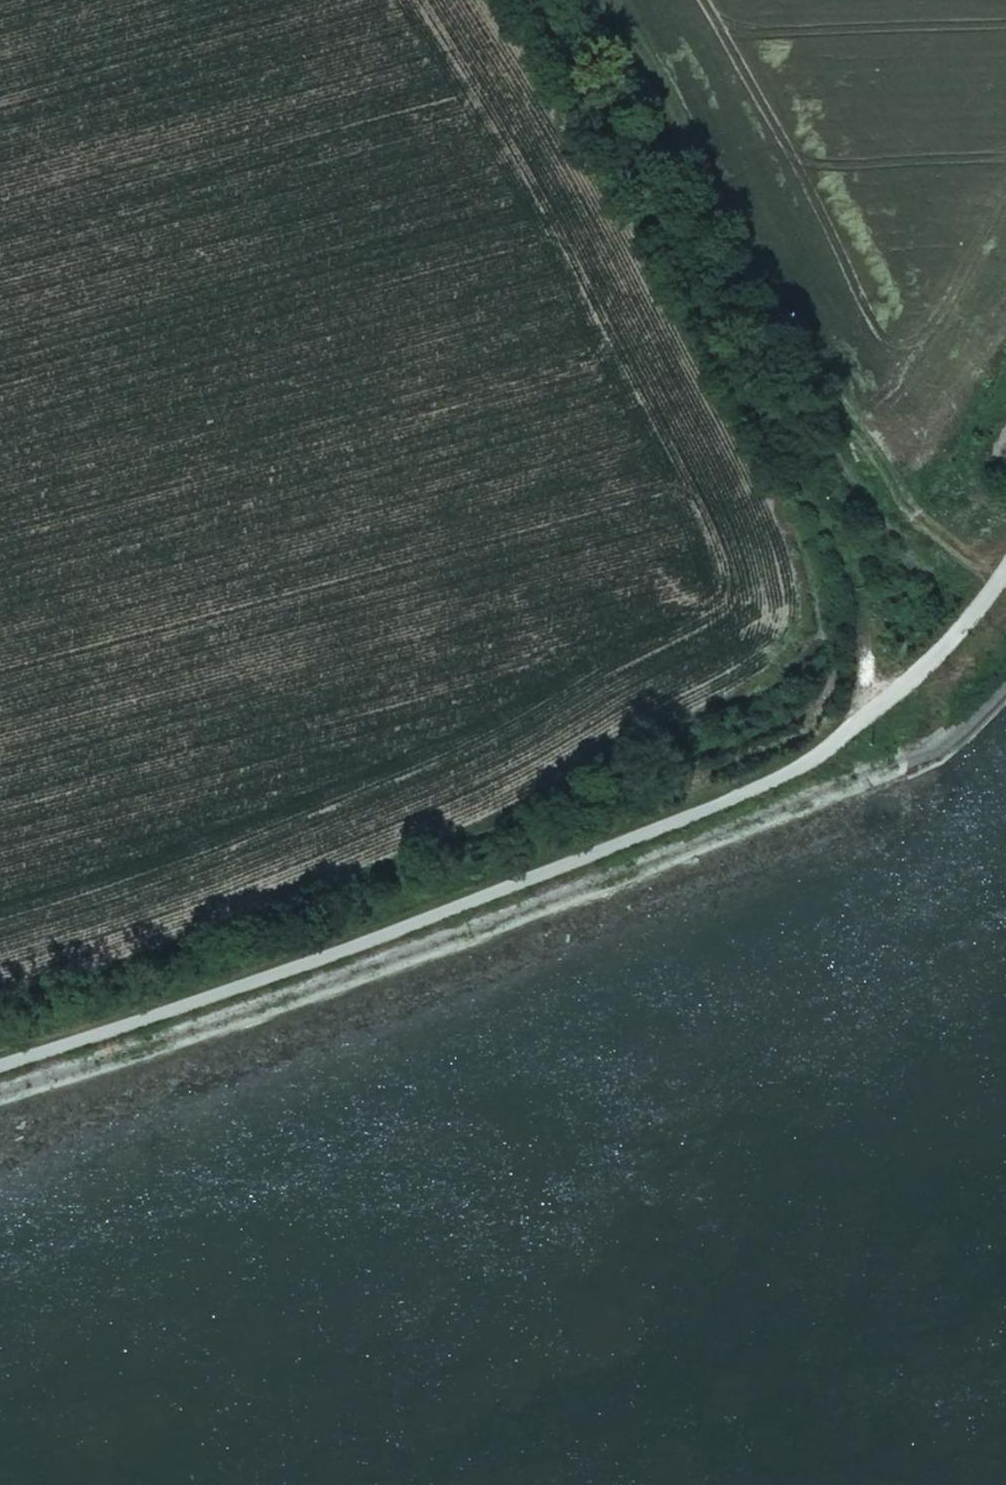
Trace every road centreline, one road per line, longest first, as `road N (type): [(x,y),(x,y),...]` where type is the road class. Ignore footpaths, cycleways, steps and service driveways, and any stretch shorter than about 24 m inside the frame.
road 1 (track): [(882,707),(841,524),(544,0)]

